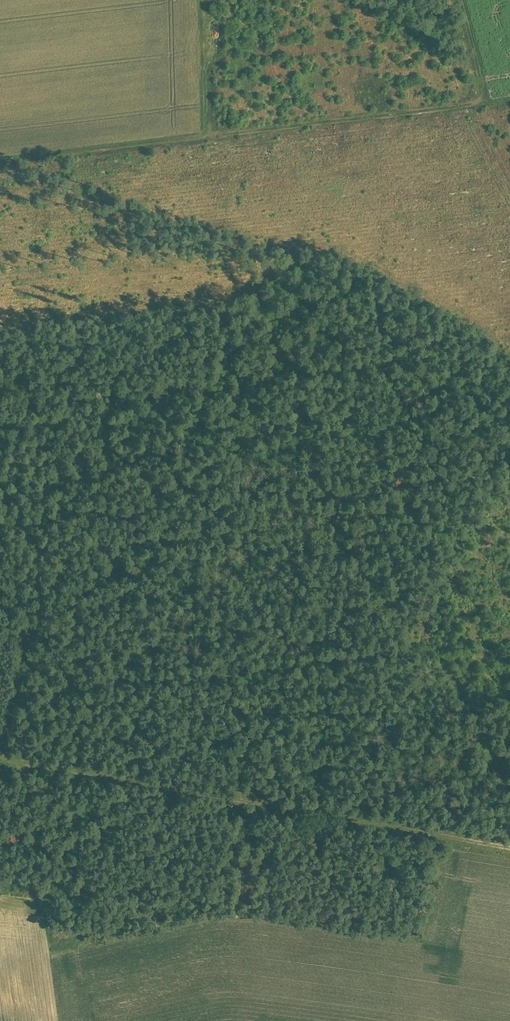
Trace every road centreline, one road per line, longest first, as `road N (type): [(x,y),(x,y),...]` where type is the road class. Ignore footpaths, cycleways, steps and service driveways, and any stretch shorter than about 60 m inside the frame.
road 1 (track): [(0,756),(509,843)]

